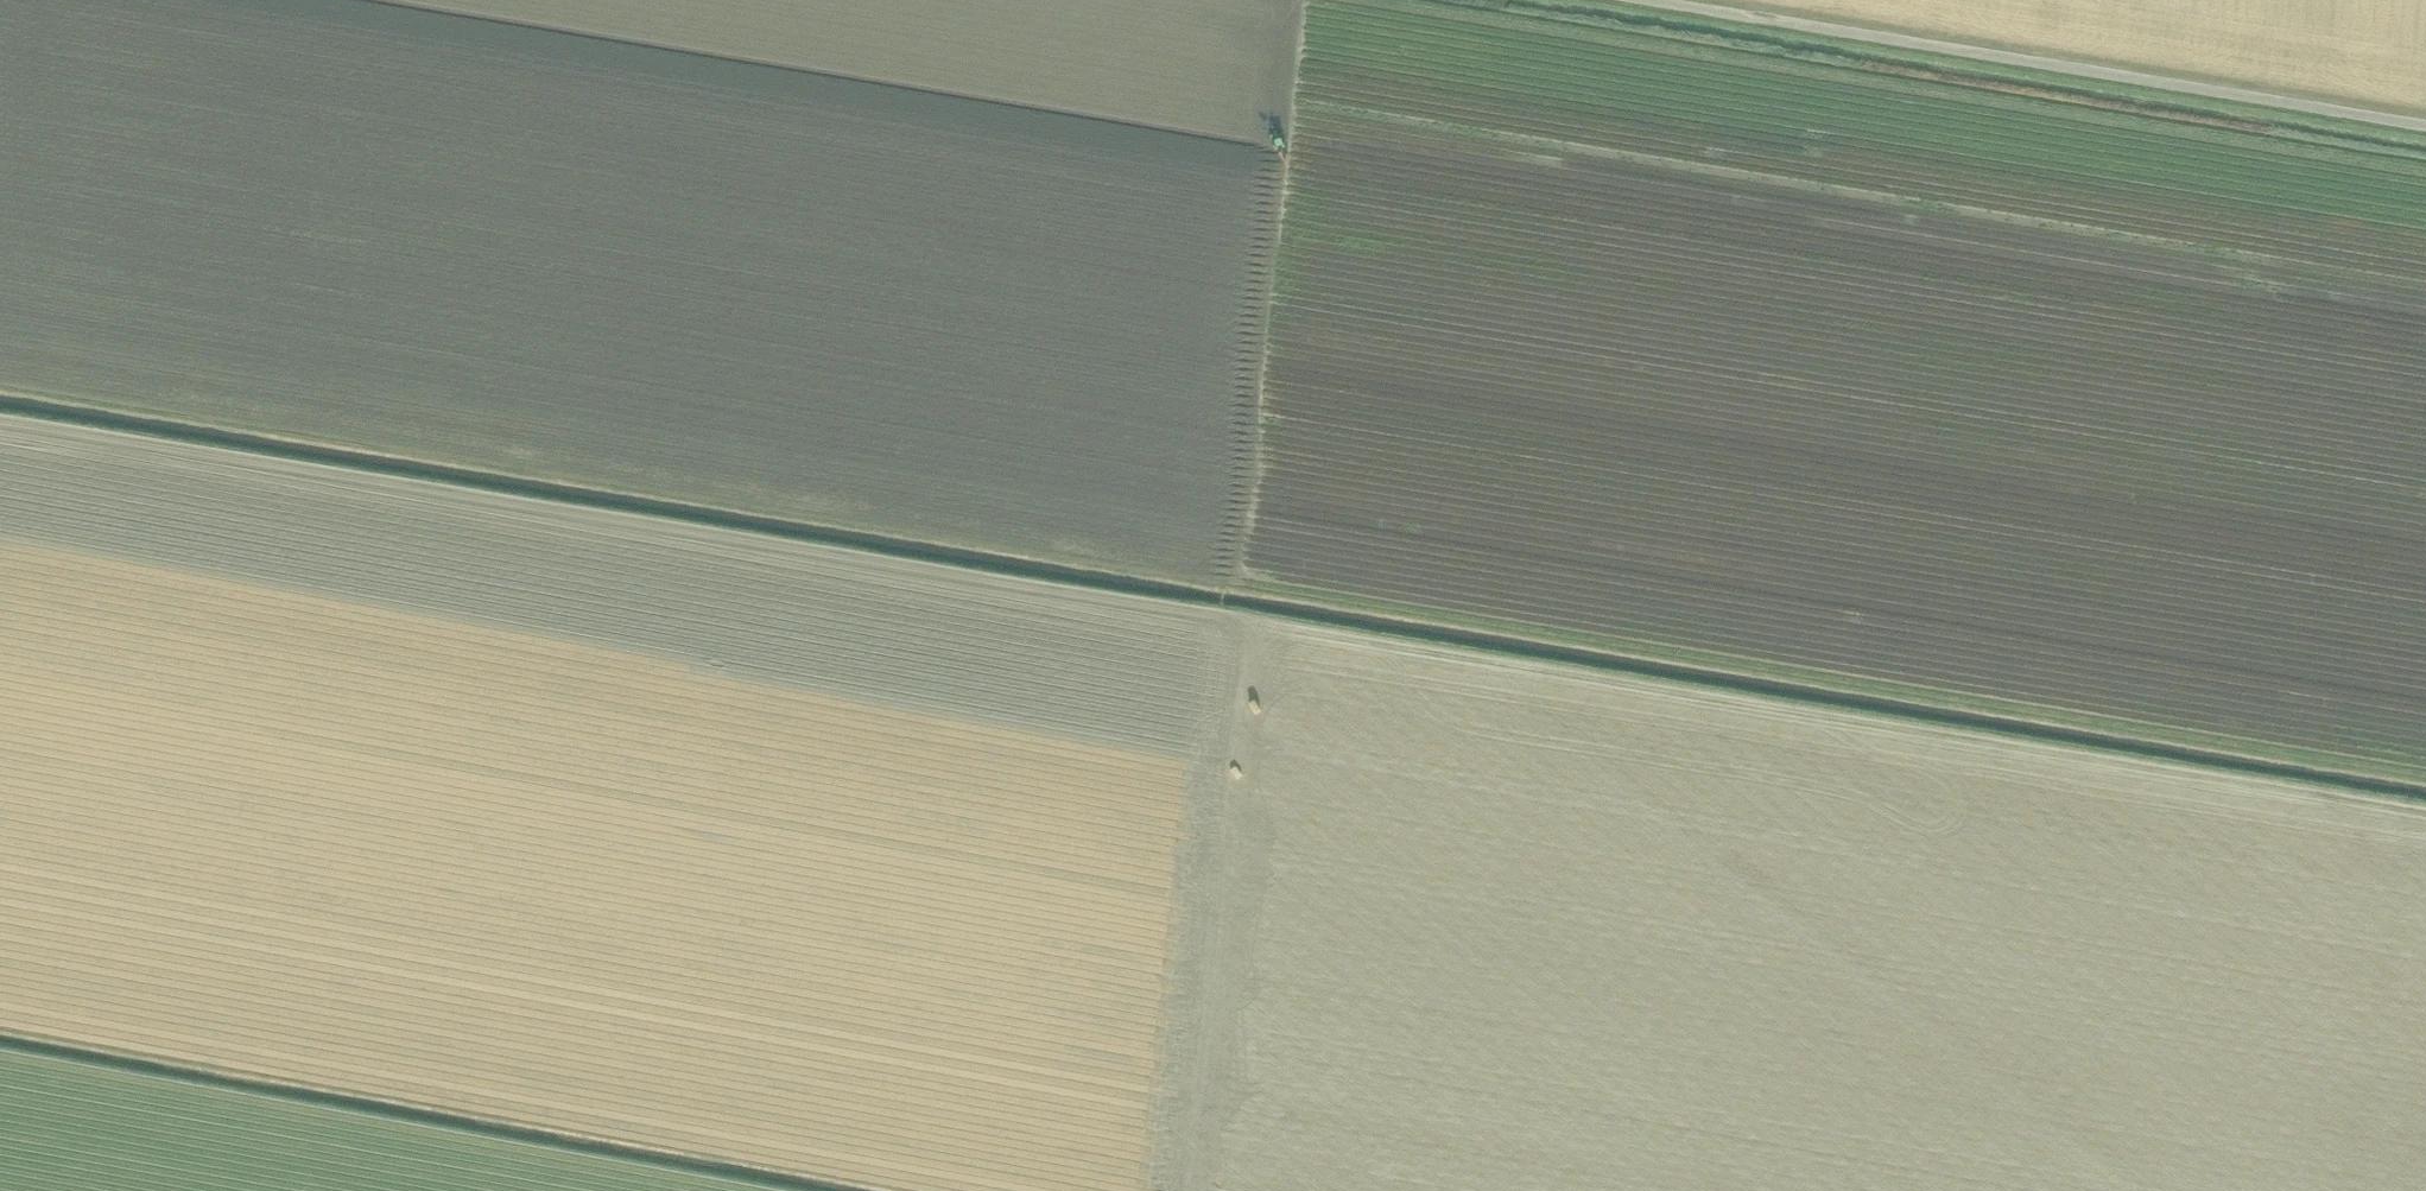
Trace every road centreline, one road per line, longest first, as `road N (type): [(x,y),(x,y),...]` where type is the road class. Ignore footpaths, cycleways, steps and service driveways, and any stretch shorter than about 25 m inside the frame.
road 1 (track): [(1648,0),(2425,126)]

